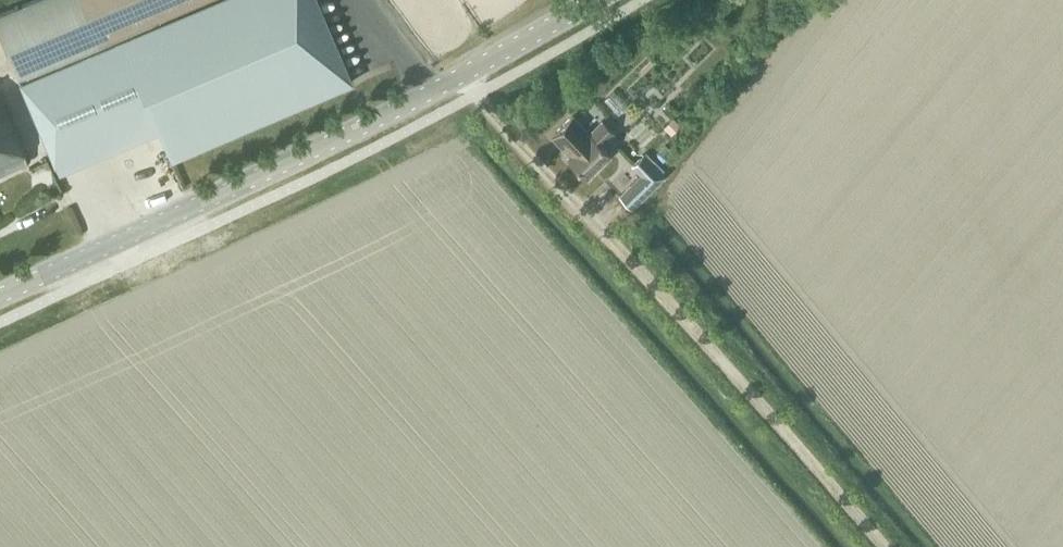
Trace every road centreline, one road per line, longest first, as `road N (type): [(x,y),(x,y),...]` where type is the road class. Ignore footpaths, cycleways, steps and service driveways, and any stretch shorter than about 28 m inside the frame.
road 1 (tertiary): [(0,295),(338,138),(599,0)]
road 2 (track): [(459,76),(882,546)]

